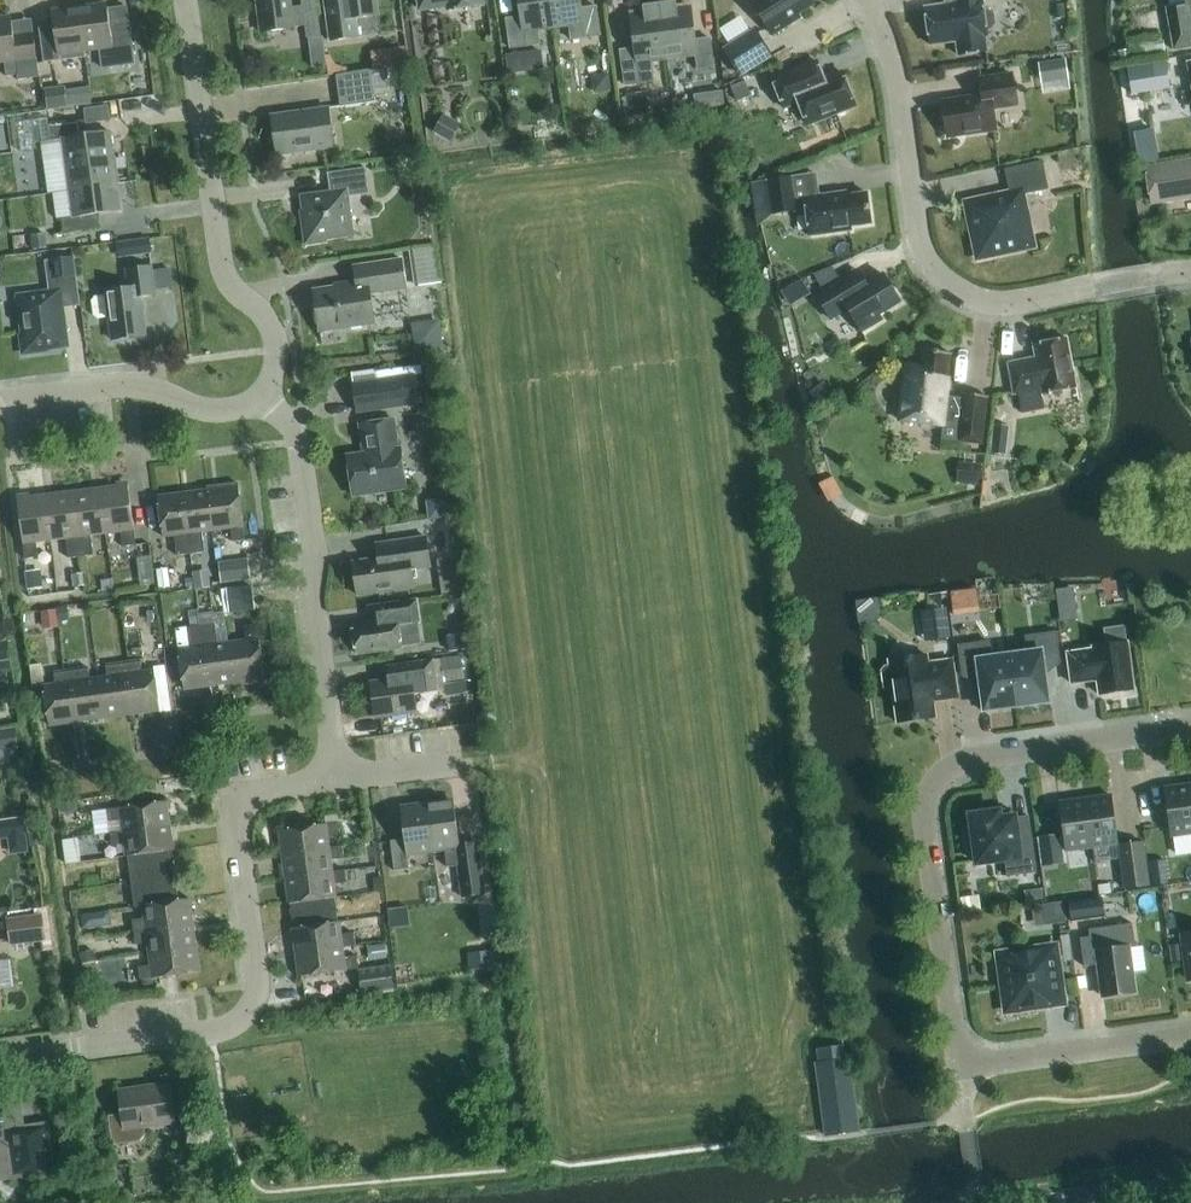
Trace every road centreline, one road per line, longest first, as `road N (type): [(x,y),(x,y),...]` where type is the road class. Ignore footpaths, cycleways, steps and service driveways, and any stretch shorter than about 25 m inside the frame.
road 1 (residential): [(0,1060),(213,1034),(243,1019),(259,993),(242,812),(273,789),(335,781)]
road 2 (residential): [(1190,731),(986,759),(951,772),(931,831),(963,1069)]
road 3 (residential): [(1165,275),(998,305),(953,290),(924,250),(893,56),(867,0)]
road 4 (residential): [(261,396),(276,370),(276,341),(270,322),(223,273),(184,0)]
road 5 (residential): [(335,781),(299,439),(261,396)]
road 6 (residential): [(0,402),(135,386),(196,407),(231,409),(261,396)]
road 7 (residential): [(963,1069),(1190,1037)]
road 8 (unclassified): [(1015,1202),(1190,1183)]
road 9 (residential): [(335,781),(471,763)]

